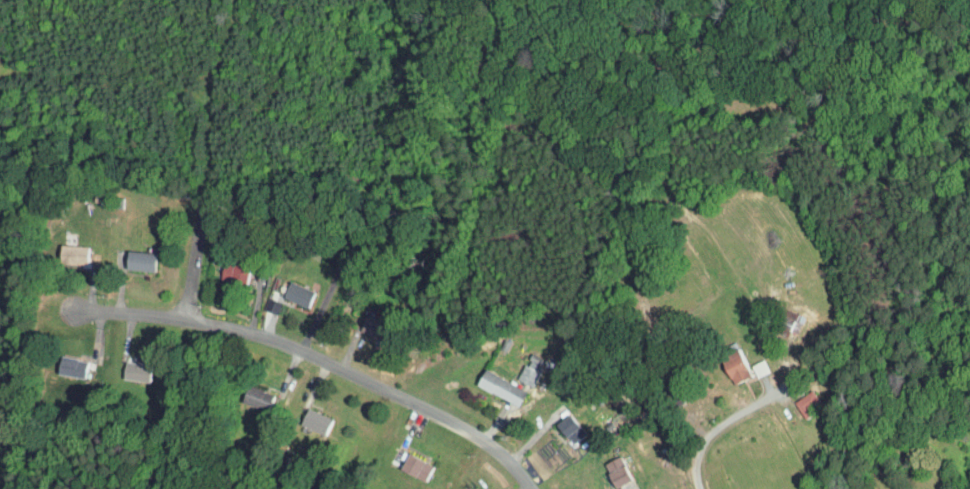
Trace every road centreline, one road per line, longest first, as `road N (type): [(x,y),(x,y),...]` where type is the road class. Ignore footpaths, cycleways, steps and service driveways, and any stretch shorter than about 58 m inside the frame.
road 1 (residential): [(532,488),(462,427),(284,345),(184,320),(78,317)]
road 2 (residential): [(701,488),(699,470),(714,435),(766,400)]

